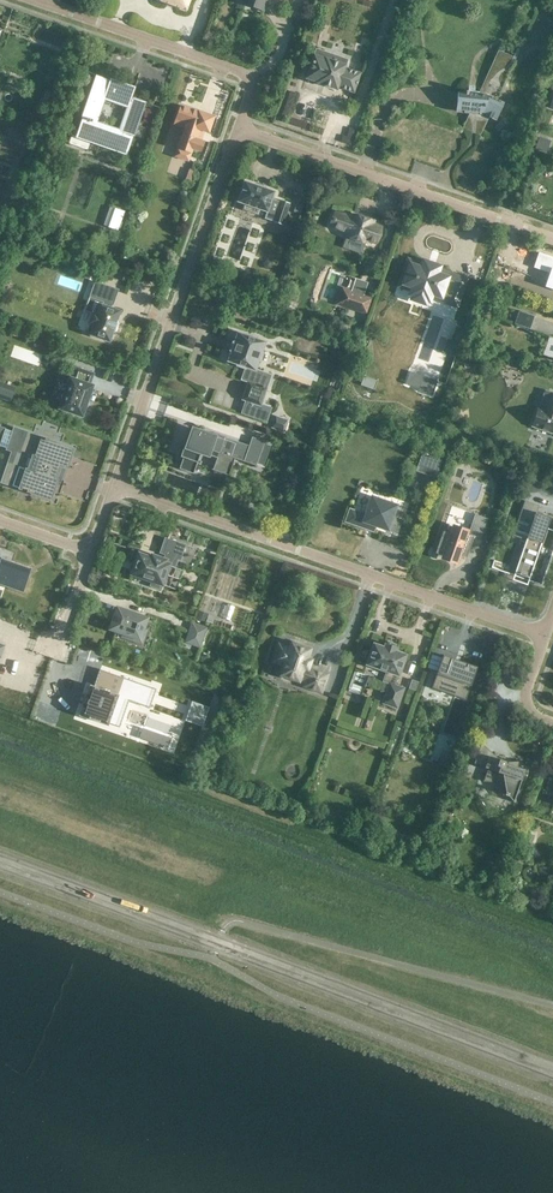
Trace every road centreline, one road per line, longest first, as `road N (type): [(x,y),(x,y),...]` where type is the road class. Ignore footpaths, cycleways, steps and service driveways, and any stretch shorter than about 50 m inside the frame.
road 1 (tertiary): [(552,1072),(0,863)]
road 2 (residential): [(115,486),(547,635)]
road 3 (residential): [(115,486),(239,129)]
road 4 (residential): [(239,129),(552,238)]
road 5 (residential): [(239,129),(249,86),(236,70),(27,0)]

